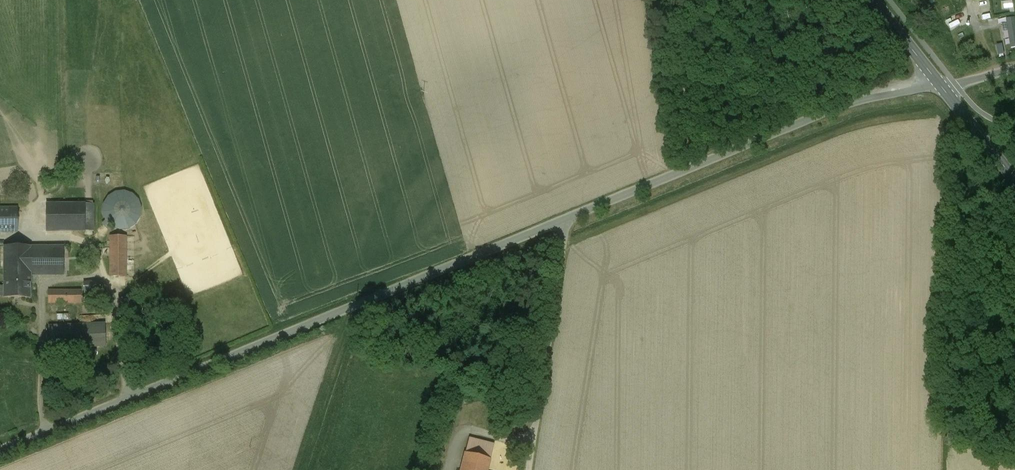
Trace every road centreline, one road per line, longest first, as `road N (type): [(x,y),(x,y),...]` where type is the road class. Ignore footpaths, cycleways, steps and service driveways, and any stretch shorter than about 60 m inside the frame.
road 1 (unclassified): [(567,219),(0,453)]
road 2 (unclassified): [(941,86),(840,106),(567,219)]
road 3 (unclassified): [(531,469),(567,219)]

